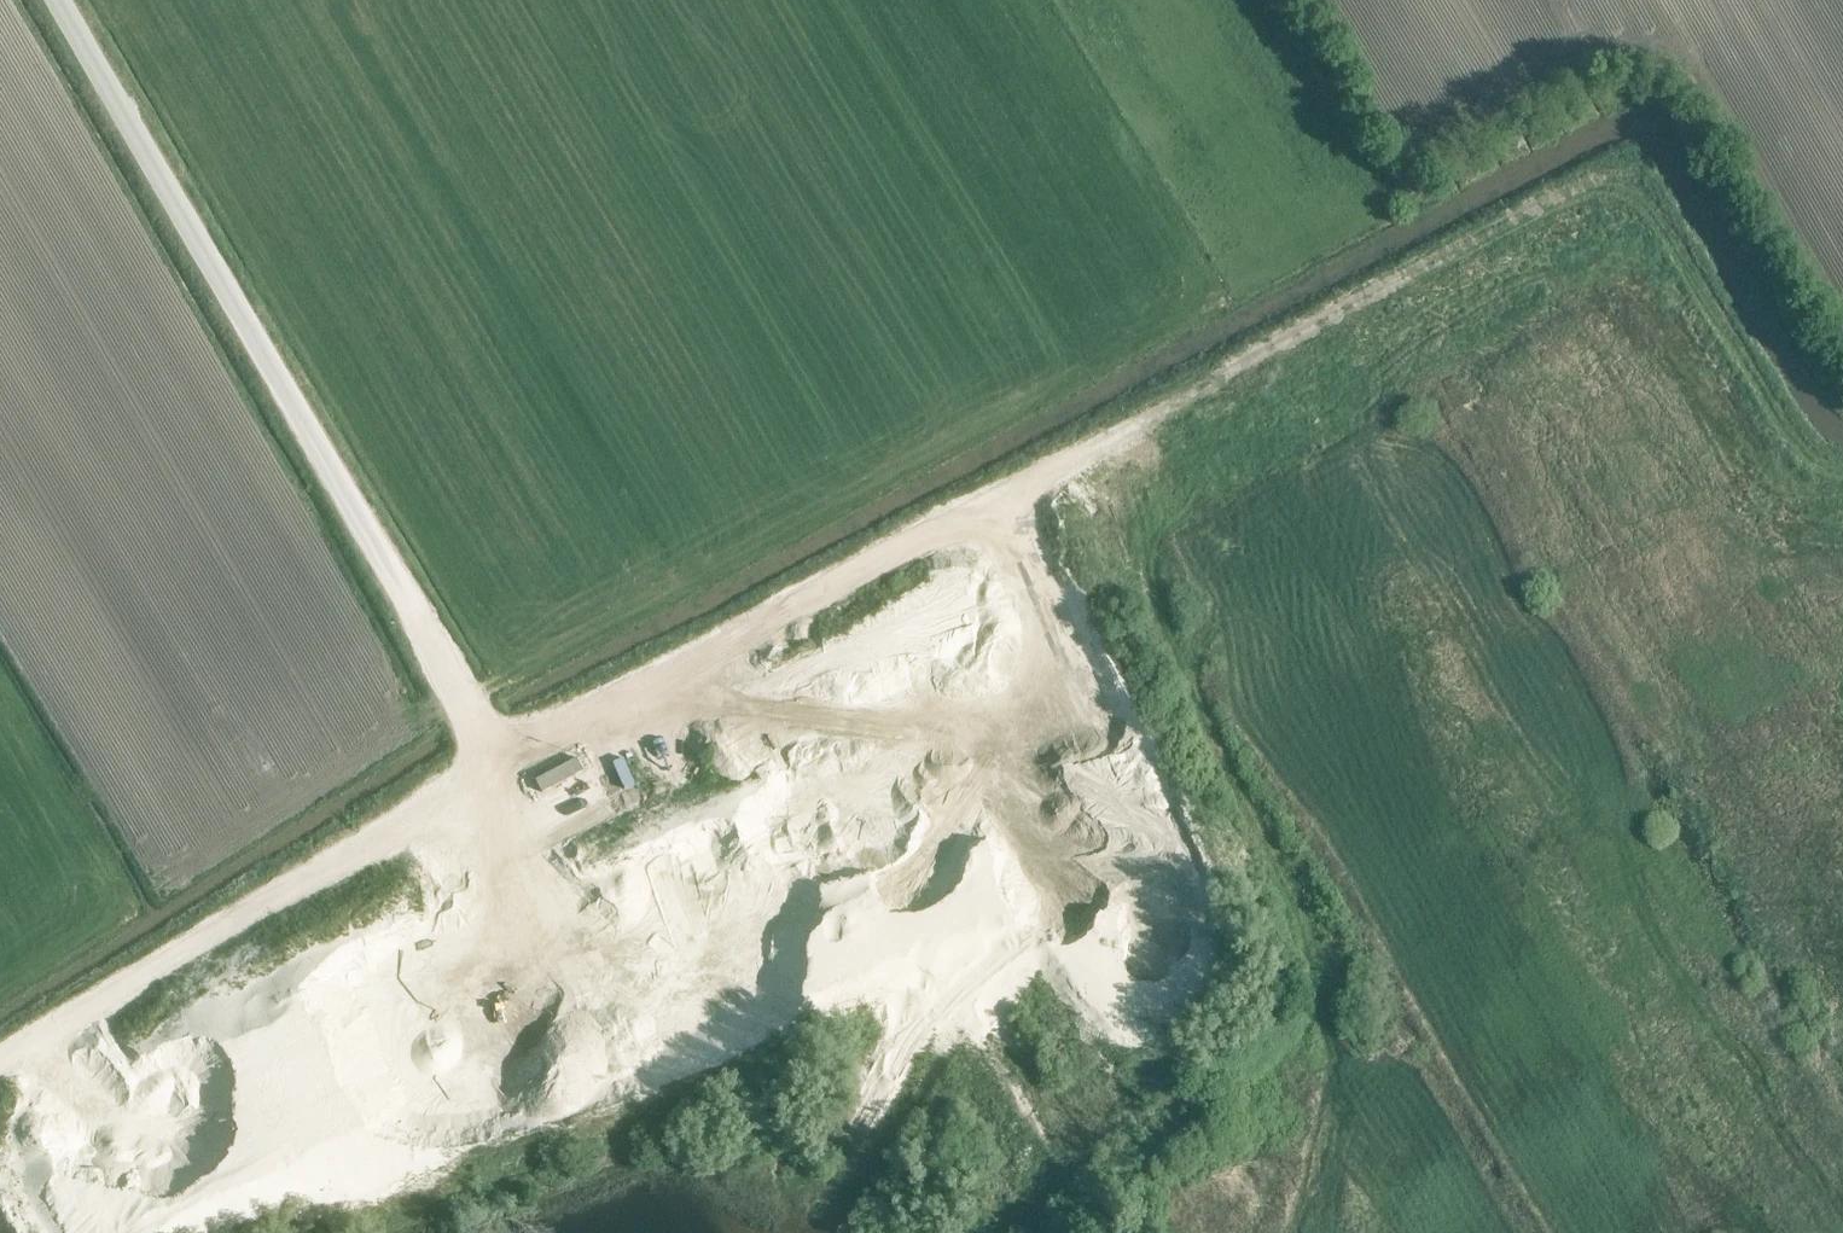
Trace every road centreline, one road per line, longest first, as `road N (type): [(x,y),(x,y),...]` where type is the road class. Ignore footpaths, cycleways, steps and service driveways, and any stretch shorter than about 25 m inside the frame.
road 1 (track): [(0,1058),(492,758),(1120,431)]
road 2 (unclassified): [(492,758),(52,0)]

